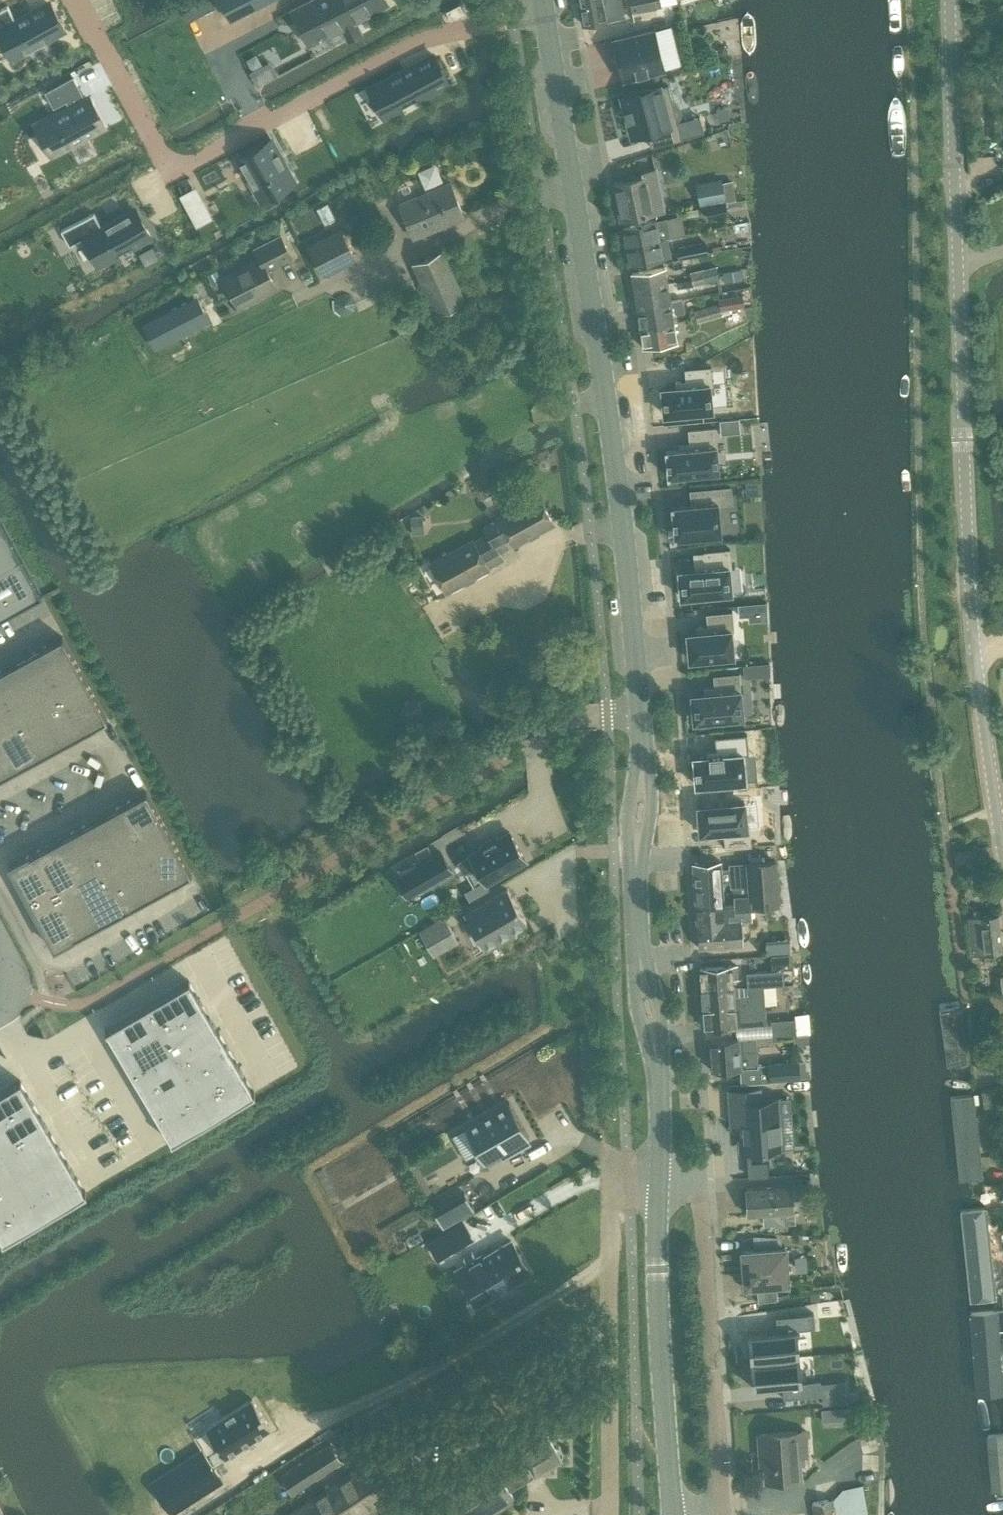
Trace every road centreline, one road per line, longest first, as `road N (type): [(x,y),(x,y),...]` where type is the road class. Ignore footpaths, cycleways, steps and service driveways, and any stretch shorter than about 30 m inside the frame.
road 1 (tertiary): [(1002,867),(975,656),(951,0)]
road 2 (secondary): [(644,737),(622,482),(549,0)]
road 3 (unclassified): [(727,1505),(703,1181),(657,1182)]
road 4 (unclassified): [(657,1182),(629,1181),(608,1205),(610,1514)]
road 5 (secondary): [(671,1510),(657,1182)]
road 6 (secondary): [(659,1082),(663,1037),(638,940)]
road 7 (secondary): [(638,940),(636,999),(659,1082)]
road 8 (secondary): [(637,872),(653,816),(644,737)]
road 9 (secondary): [(644,737),(629,807),(637,872)]

